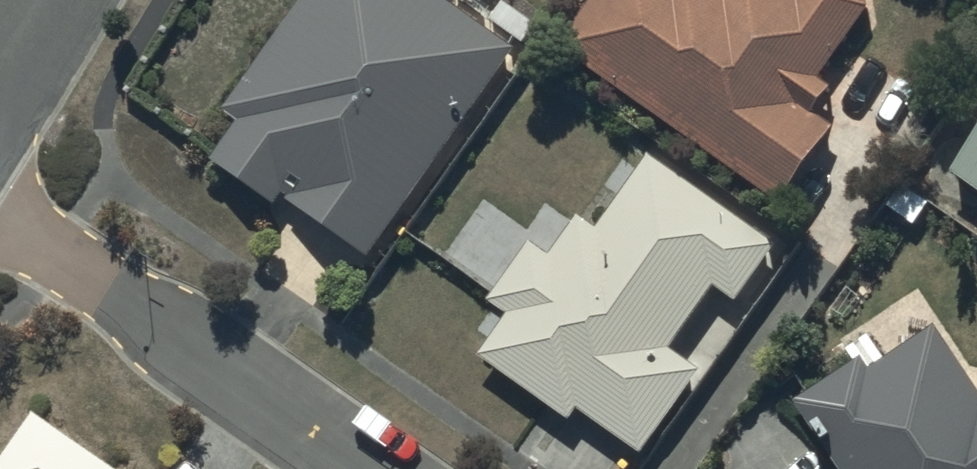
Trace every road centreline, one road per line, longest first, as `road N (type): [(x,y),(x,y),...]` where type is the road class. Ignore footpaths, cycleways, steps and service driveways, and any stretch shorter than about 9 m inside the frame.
road 1 (residential): [(356,468),(0,217)]

